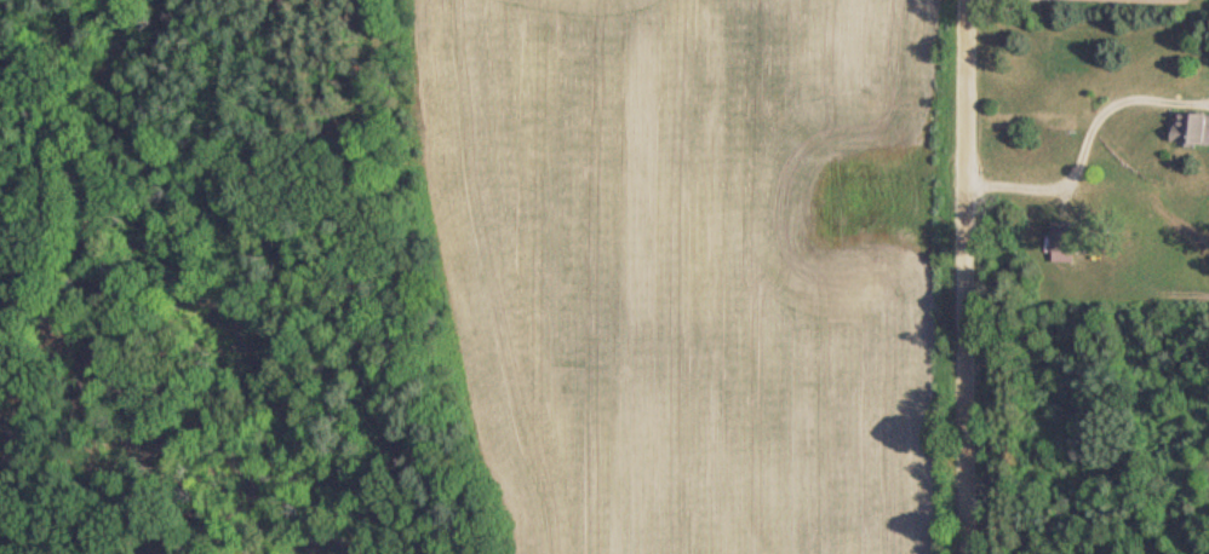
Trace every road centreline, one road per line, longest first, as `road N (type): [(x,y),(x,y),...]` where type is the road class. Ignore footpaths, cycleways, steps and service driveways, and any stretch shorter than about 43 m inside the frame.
road 1 (residential): [(957,553),(956,0)]

